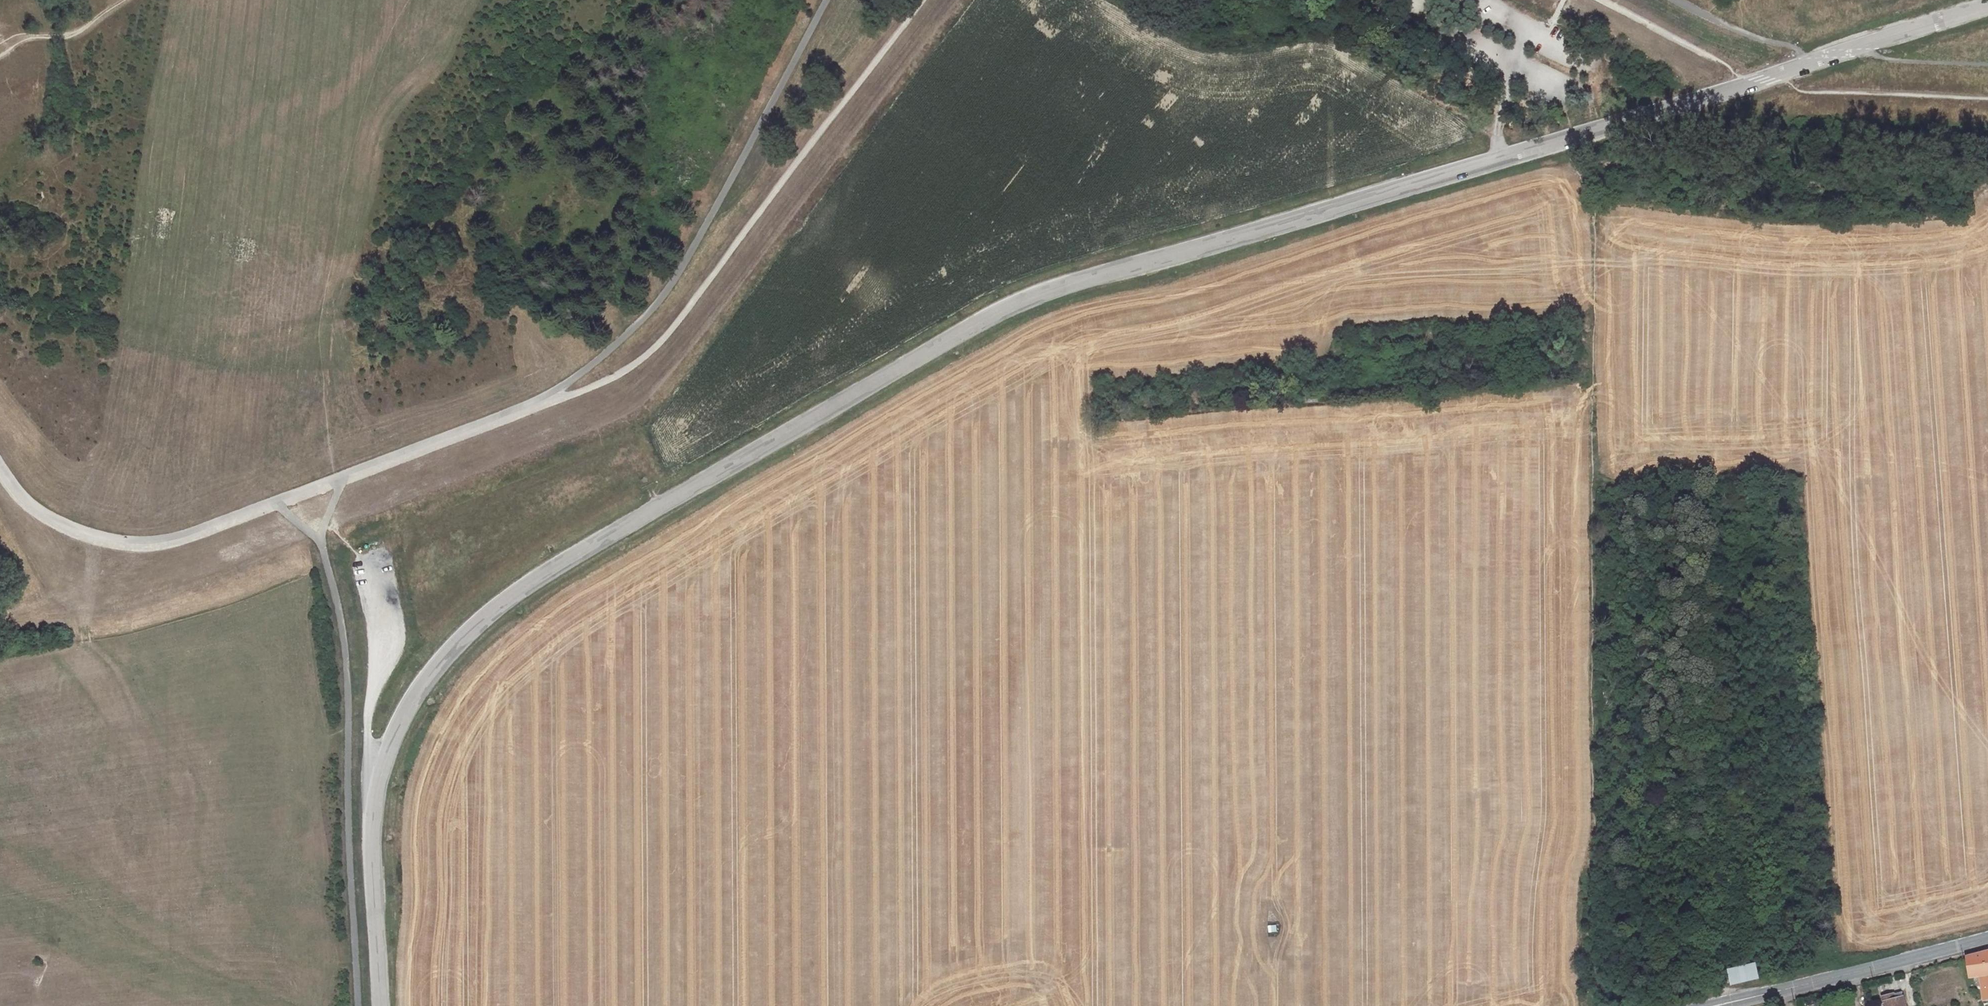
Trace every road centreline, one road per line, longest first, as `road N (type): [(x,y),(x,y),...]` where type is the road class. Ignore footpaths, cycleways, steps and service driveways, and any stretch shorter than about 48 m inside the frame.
road 1 (unclassified): [(1987,6),(999,311),(513,591),(428,674),(375,785),(382,1005)]
road 2 (unclassified): [(1717,1005),(1987,939)]

